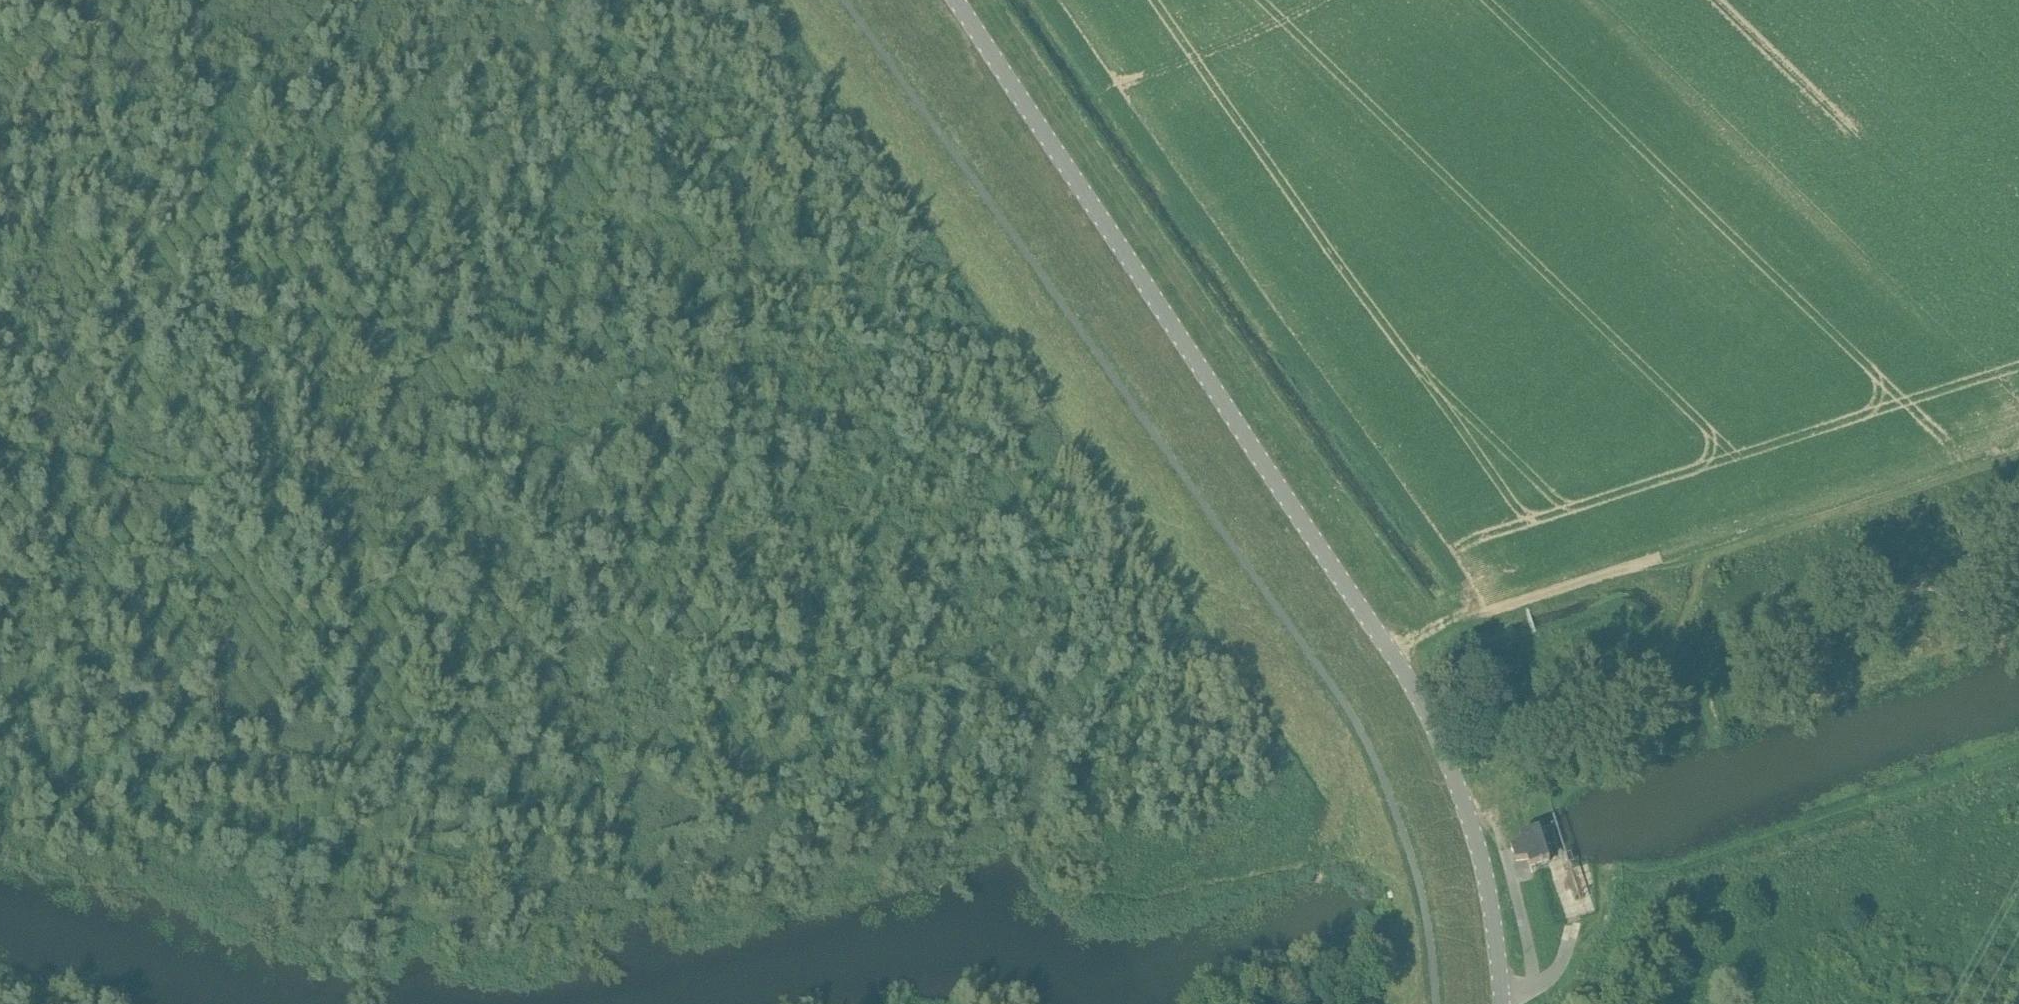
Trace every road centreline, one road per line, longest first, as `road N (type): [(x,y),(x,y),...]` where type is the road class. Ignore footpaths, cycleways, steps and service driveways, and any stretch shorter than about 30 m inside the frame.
road 1 (unclassified): [(1502,1003),(1500,955),(1459,787),(1399,664),(957,0)]

